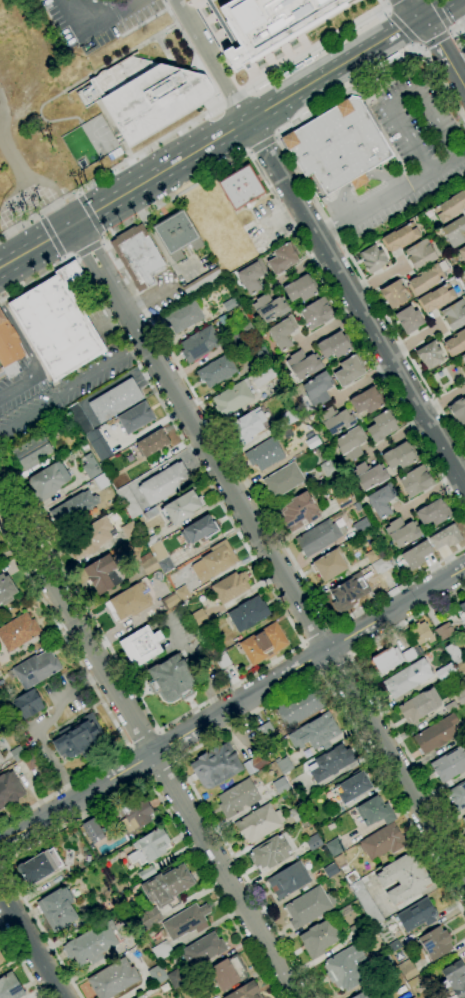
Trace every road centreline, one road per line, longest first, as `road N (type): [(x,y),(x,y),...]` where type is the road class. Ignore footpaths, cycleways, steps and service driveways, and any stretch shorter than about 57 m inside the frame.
road 1 (residential): [(72,225),(464,884)]
road 2 (residential): [(0,497),(299,997)]
road 3 (tertiary): [(0,843),(464,567)]
road 4 (residential): [(247,120),(464,487)]
road 5 (primary): [(72,225),(247,120)]
road 6 (primary): [(247,120),(420,16)]
road 7 (tertiary): [(0,890),(64,997)]

